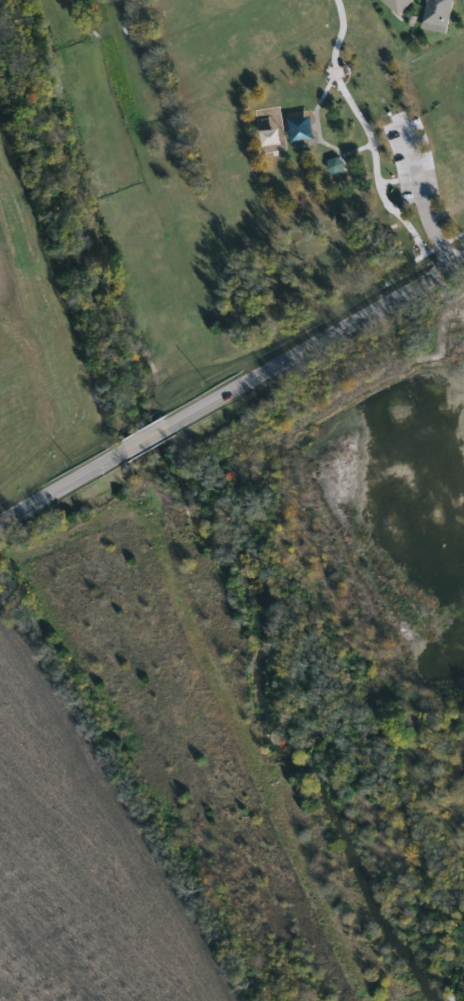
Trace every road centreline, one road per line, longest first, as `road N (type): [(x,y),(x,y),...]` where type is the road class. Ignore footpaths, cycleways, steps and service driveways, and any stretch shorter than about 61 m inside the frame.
road 1 (tertiary): [(170,427),(463,260)]
road 2 (tertiary): [(0,523),(129,451)]

